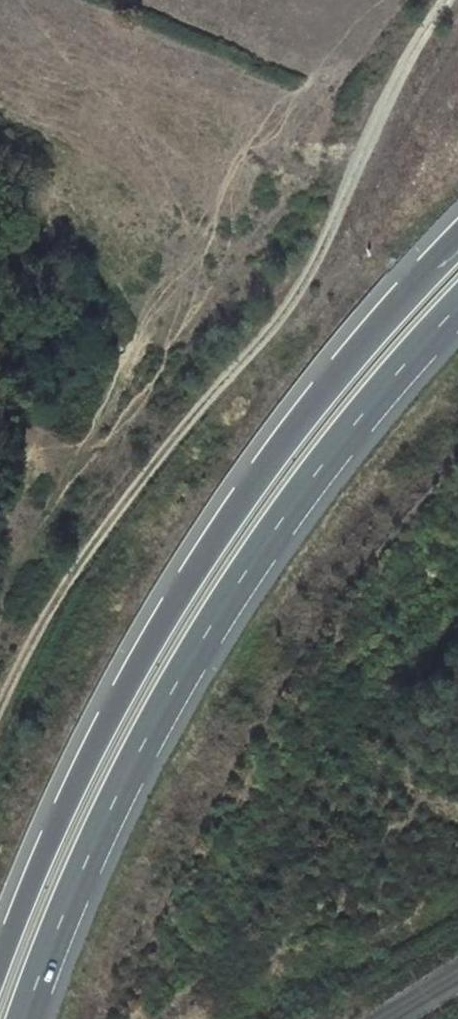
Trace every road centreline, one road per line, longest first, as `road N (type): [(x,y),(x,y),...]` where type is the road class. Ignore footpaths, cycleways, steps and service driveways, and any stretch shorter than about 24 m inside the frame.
road 1 (motorway): [(457,242),(294,428),(227,525),(120,698),(0,960)]
road 2 (track): [(450,0),(397,76),(319,254),(263,340),(104,526),(34,631),(0,703)]
road 3 (motorway): [(27,1018),(89,857),(177,686),(278,528),(457,311)]

